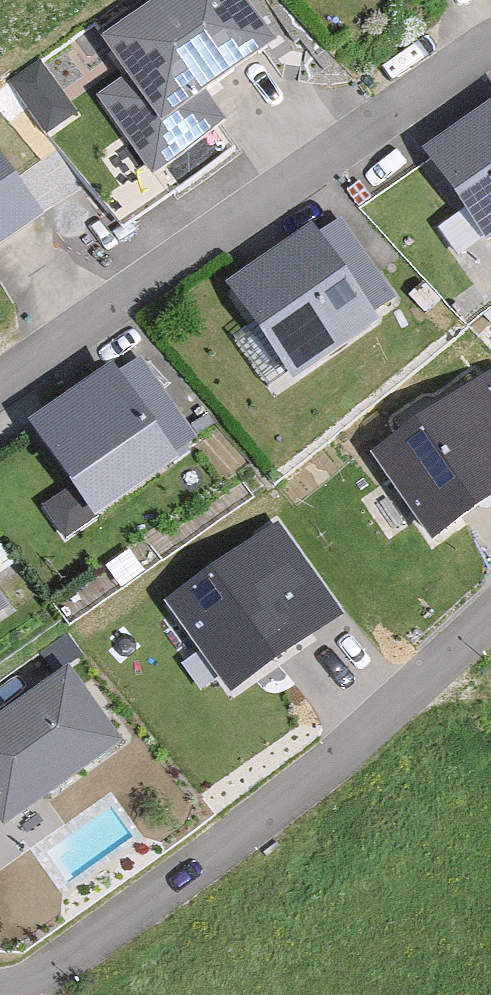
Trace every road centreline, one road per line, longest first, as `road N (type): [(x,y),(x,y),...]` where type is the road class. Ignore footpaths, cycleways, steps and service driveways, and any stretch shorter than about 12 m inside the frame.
road 1 (residential): [(490,54),(0,391)]
road 2 (residential): [(217,858),(490,621)]
road 3 (residential): [(0,993),(66,965),(217,858)]

